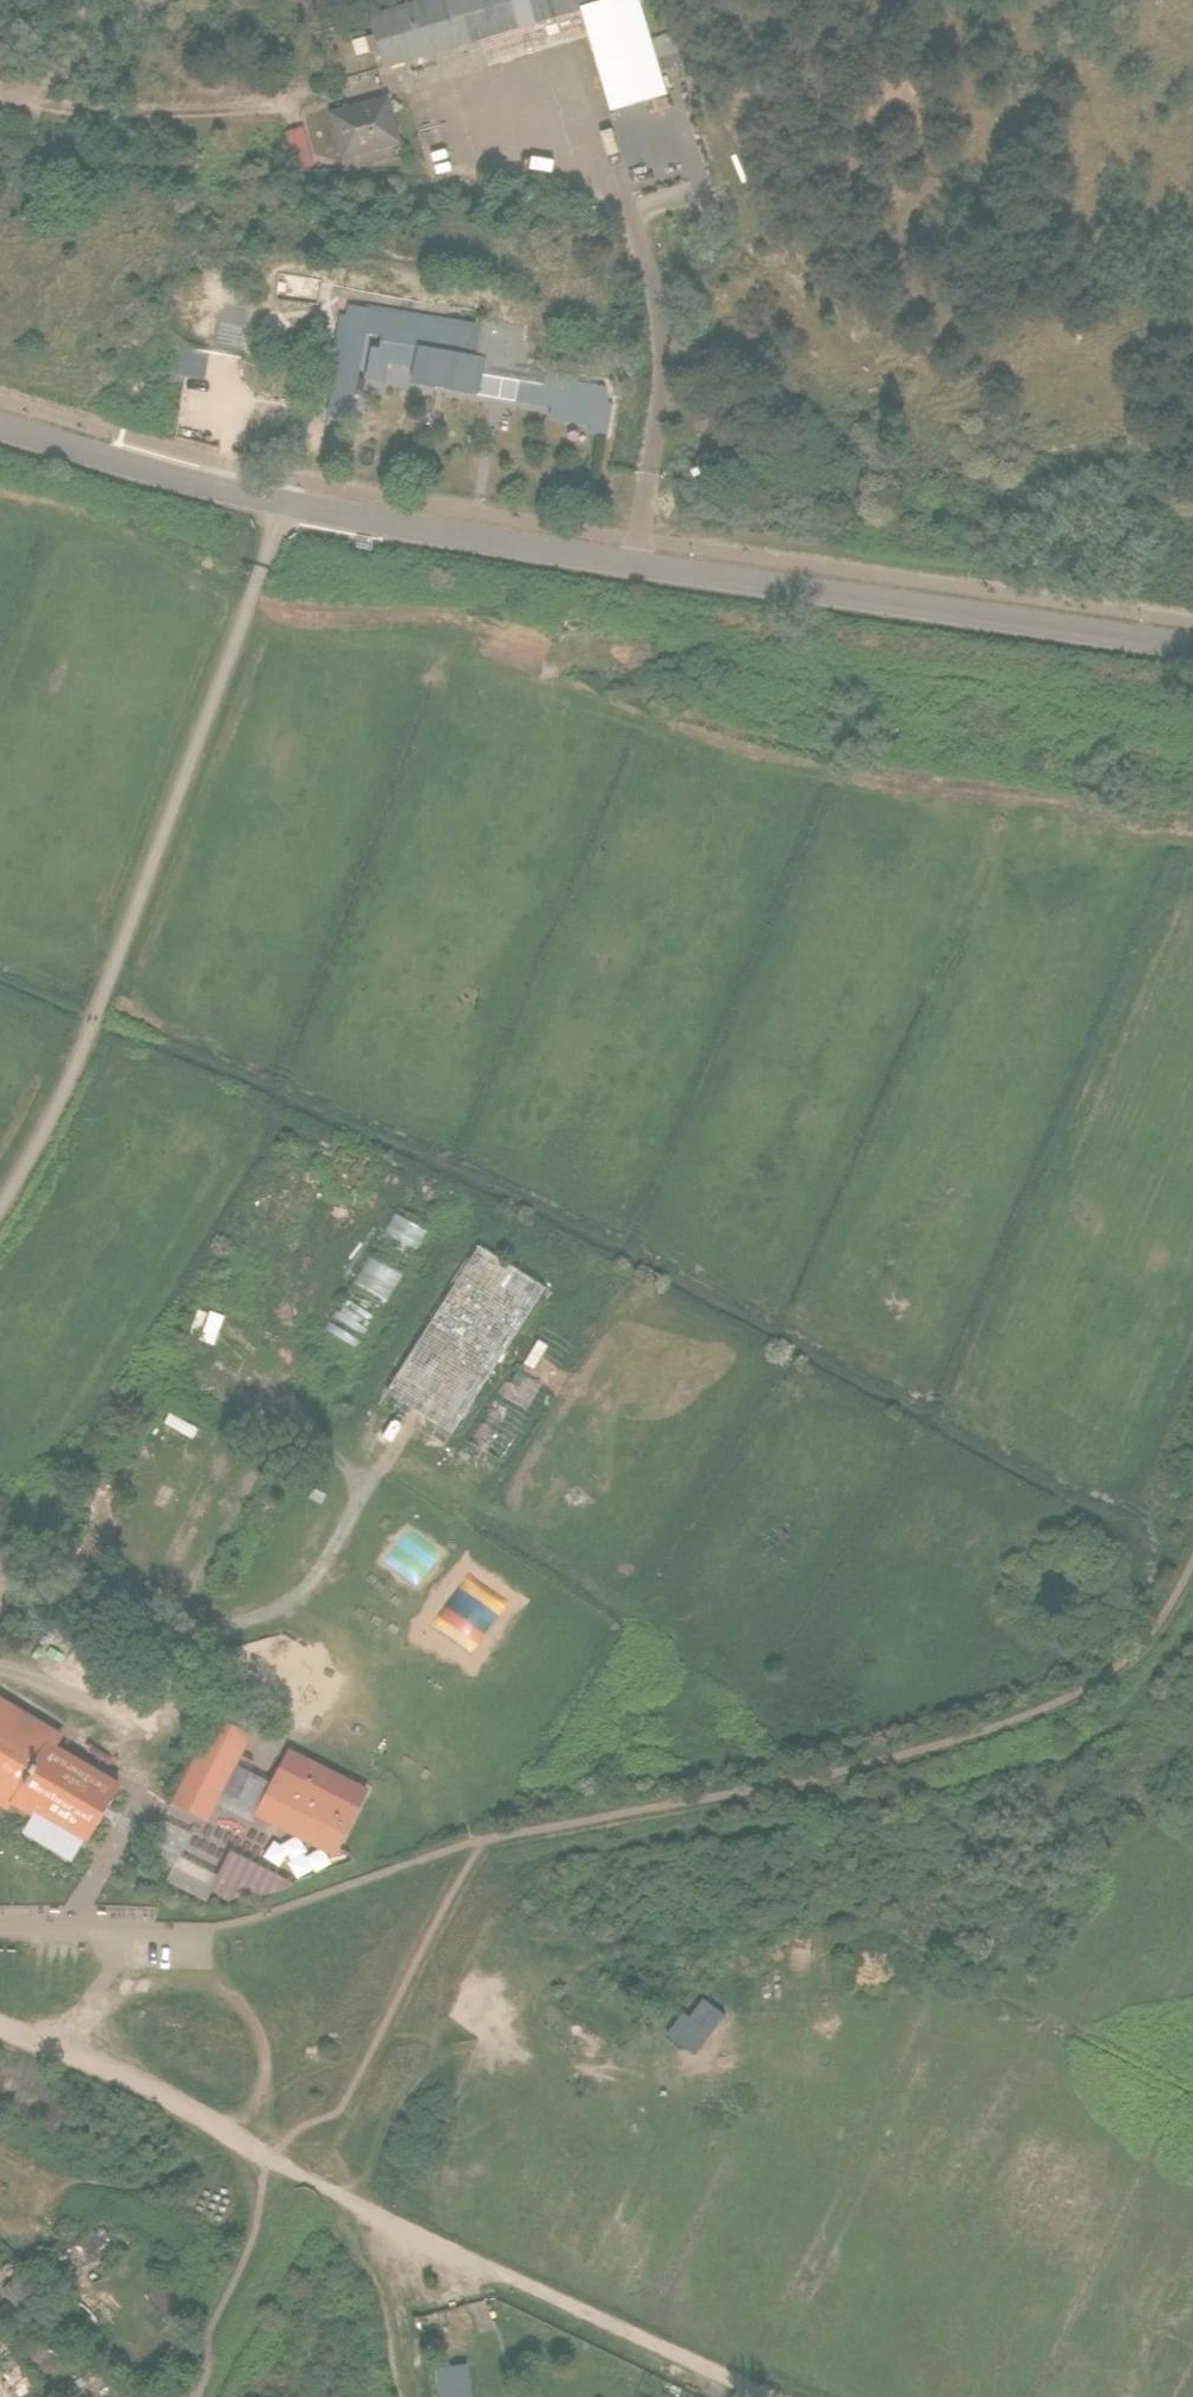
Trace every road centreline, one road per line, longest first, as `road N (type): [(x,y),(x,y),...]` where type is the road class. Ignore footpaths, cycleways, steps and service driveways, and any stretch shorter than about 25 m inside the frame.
road 1 (unclassified): [(0,426),(283,503),(631,565),(1192,648)]
road 2 (track): [(269,2159),(769,2396)]
road 3 (track): [(39,2042),(124,2001),(197,1999),(224,2011),(245,2028),(257,2069),(247,2110),(228,2132)]
road 4 (track): [(0,2025),(171,2099),(269,2159)]
road 5 (track): [(0,1926),(221,1925)]
road 6 (track): [(372,2212),(397,2396)]
road 7 (track): [(474,2260),(479,2300),(507,2370),(535,2396)]
road 8 (track): [(0,2230),(32,2230),(57,2197),(3,2152)]

